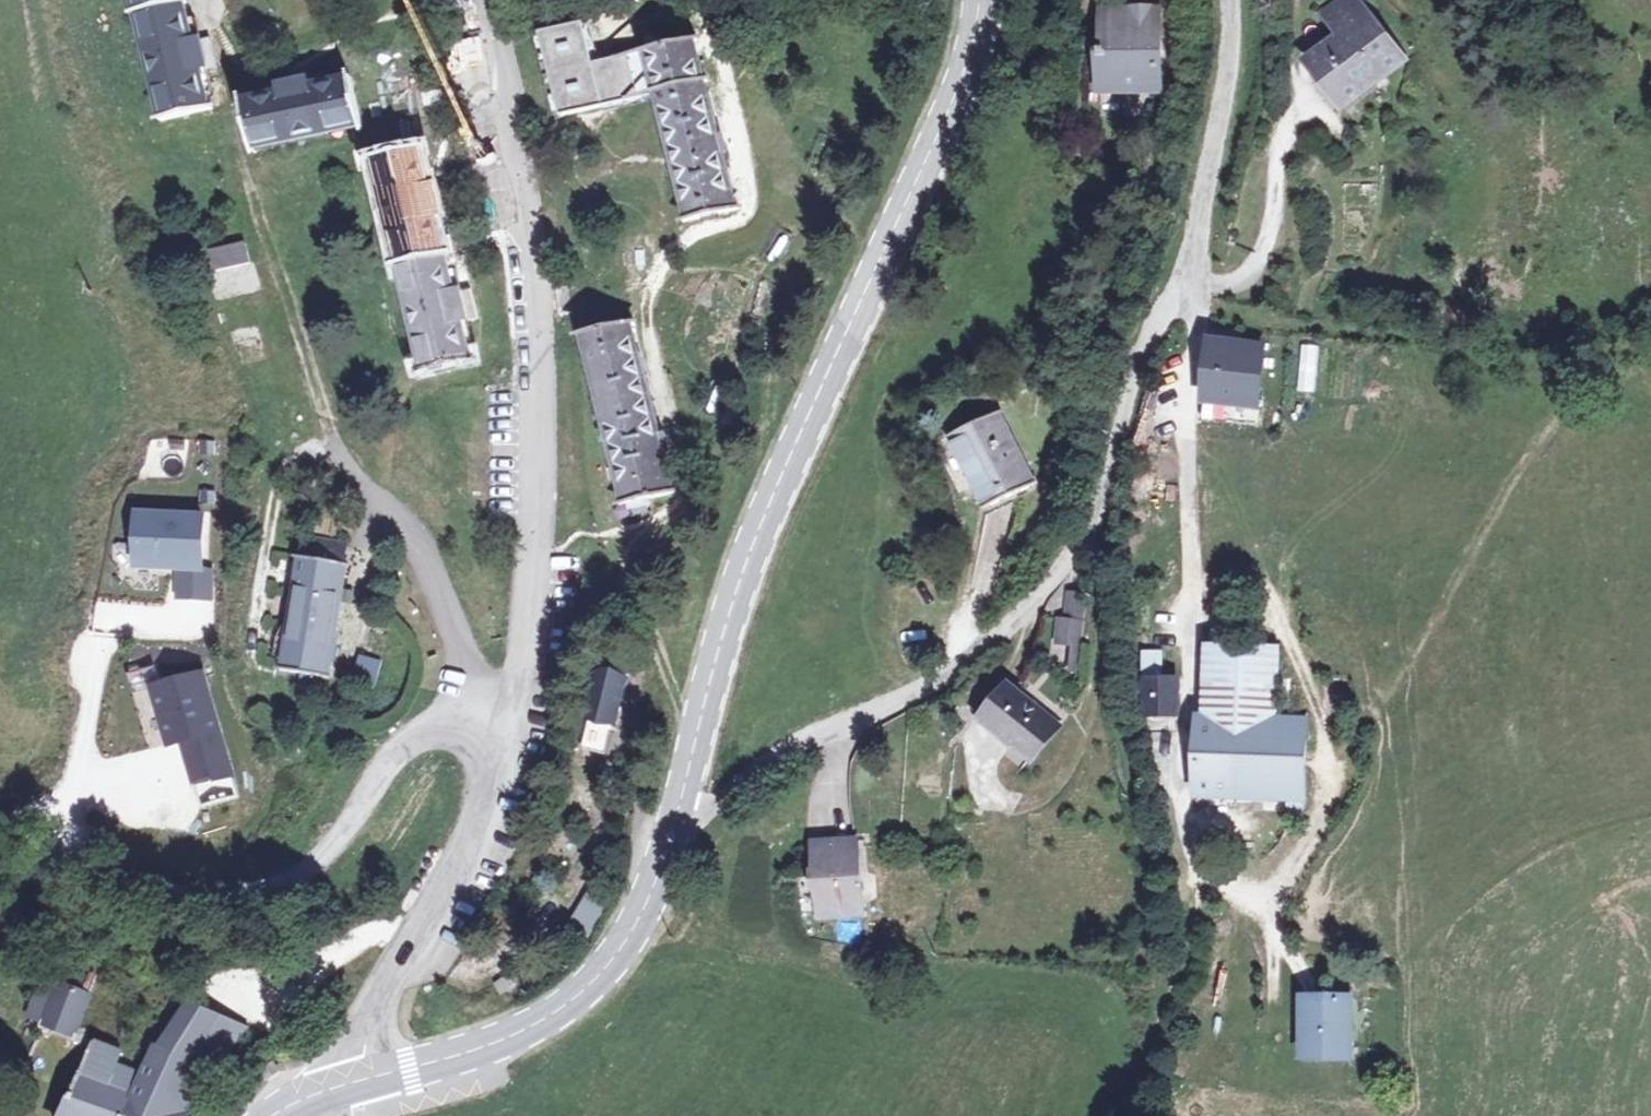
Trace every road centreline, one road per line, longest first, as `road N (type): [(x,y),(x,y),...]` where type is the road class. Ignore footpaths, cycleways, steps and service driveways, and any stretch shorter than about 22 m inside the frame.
road 1 (secondary): [(676,832),(711,669),(758,530),(970,65),(980,0)]
road 2 (residential): [(1192,273),(1156,321),(1098,511),(1026,614),(986,655),(820,732),(676,832)]
road 3 (residential): [(517,716),(535,602),(540,348),(525,217),(476,0)]
road 4 (track): [(1168,1115),(1196,961),(1186,889),(1078,544)]
road 5 (residential): [(473,694),(391,759),(334,851),(290,881),(177,876),(101,861),(0,824)]
road 6 (track): [(1196,312),(1650,349)]
road 7 (secondary): [(676,832),(648,907),(586,990),(504,1040),(358,1082)]
road 8 (residential): [(358,1082),(372,1010),(484,808),(517,716)]
road 9 (residential): [(1192,273),(1198,294),(1182,374),(1194,618)]
road 10 (residential): [(473,694),(408,524),(355,478),(334,445)]
road 11 (residential): [(1229,0),(1232,54),(1192,273)]

